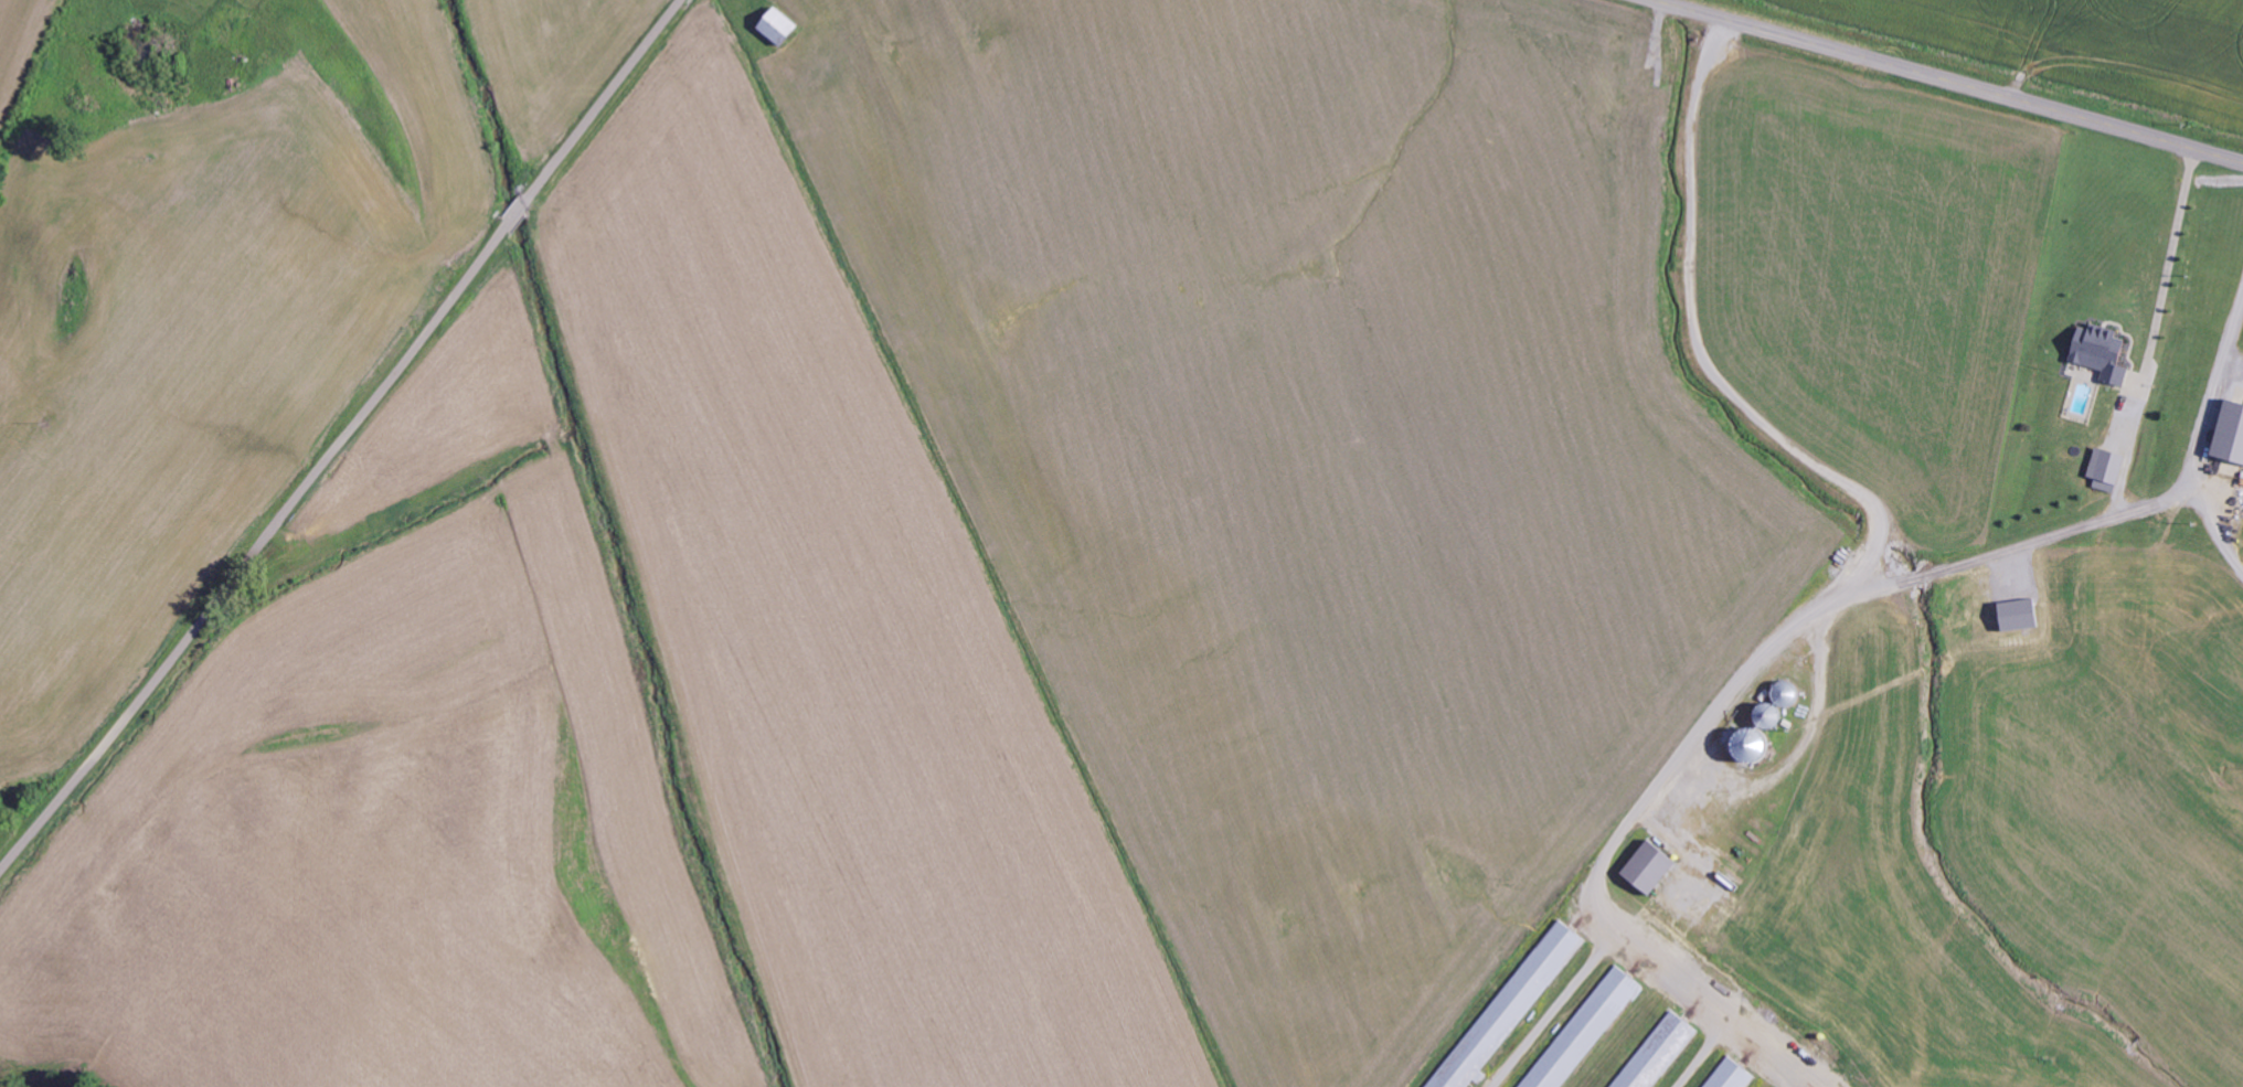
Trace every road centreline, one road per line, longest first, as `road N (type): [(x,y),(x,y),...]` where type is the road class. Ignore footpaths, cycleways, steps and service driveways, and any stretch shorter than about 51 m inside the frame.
road 1 (residential): [(0,871),(241,574),(682,0)]
road 2 (secondary): [(2242,163),(1656,0)]
road 3 (residential): [(2242,578),(2049,665),(1999,716)]

